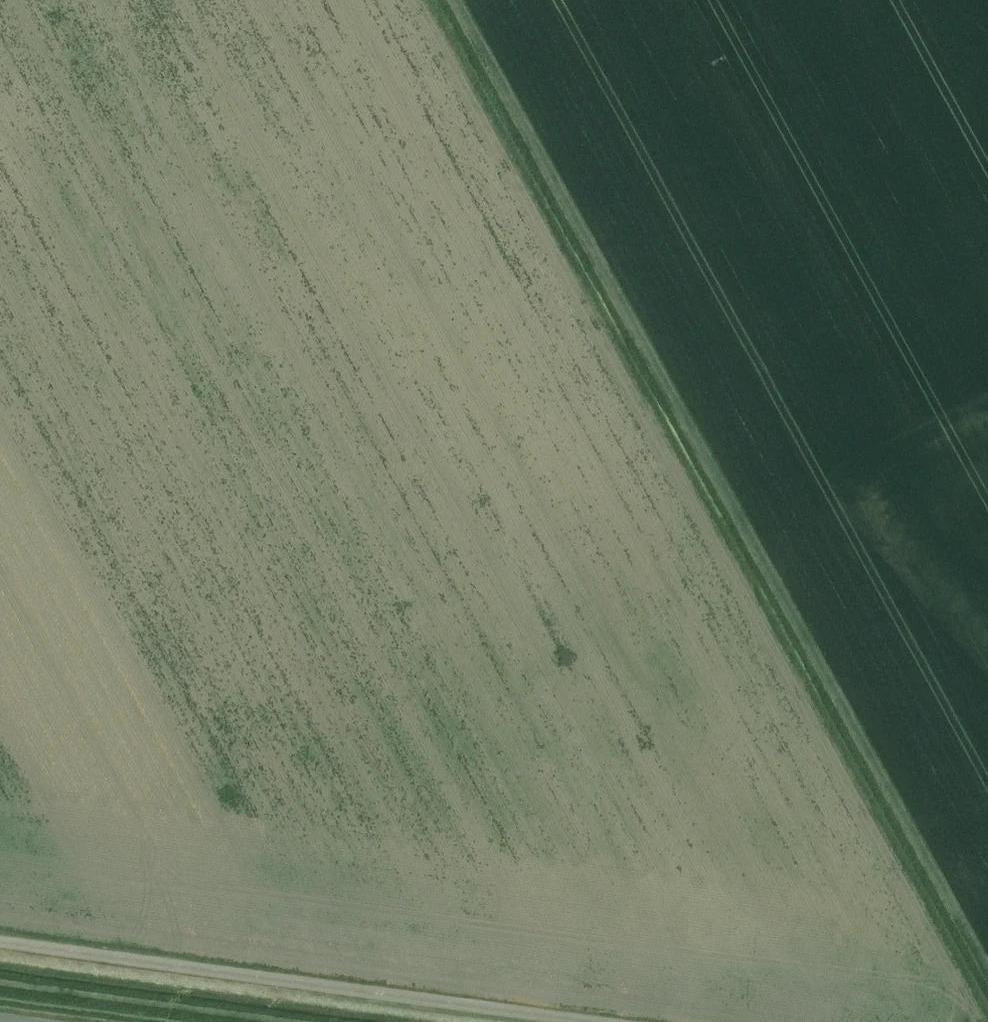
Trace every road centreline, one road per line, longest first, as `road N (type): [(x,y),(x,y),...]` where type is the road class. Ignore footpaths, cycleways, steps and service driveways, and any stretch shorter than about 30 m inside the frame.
road 1 (unclassified): [(0,942),(587,1021)]

